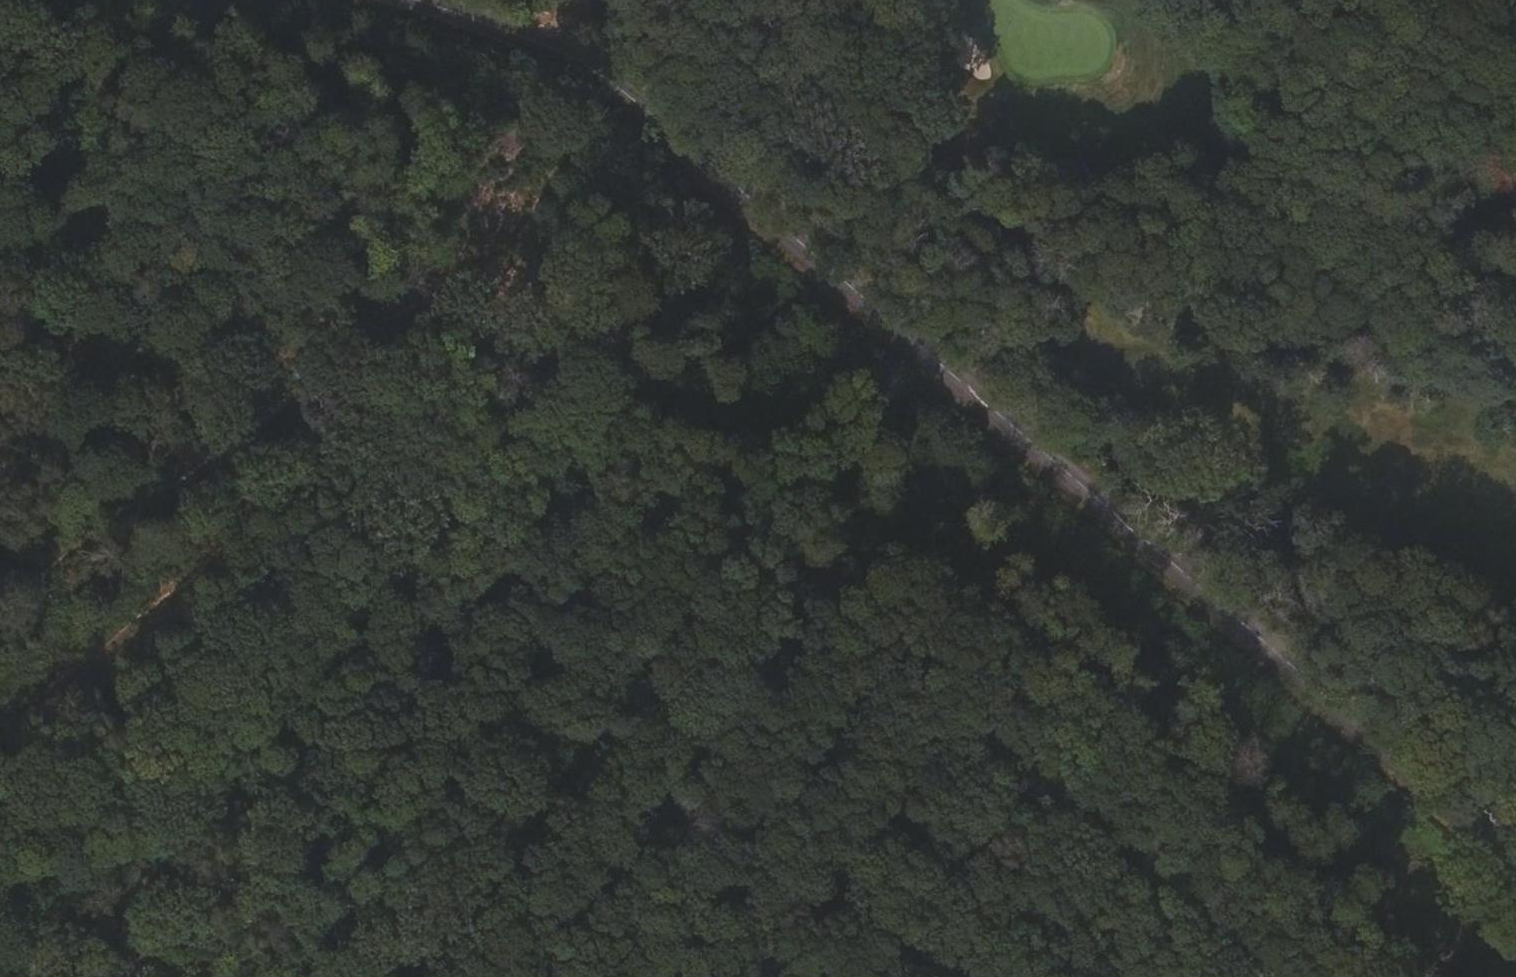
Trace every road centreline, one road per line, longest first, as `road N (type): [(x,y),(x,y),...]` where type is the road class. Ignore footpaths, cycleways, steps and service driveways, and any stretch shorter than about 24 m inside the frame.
road 1 (tertiary): [(1515,859),(587,54),(433,0)]

